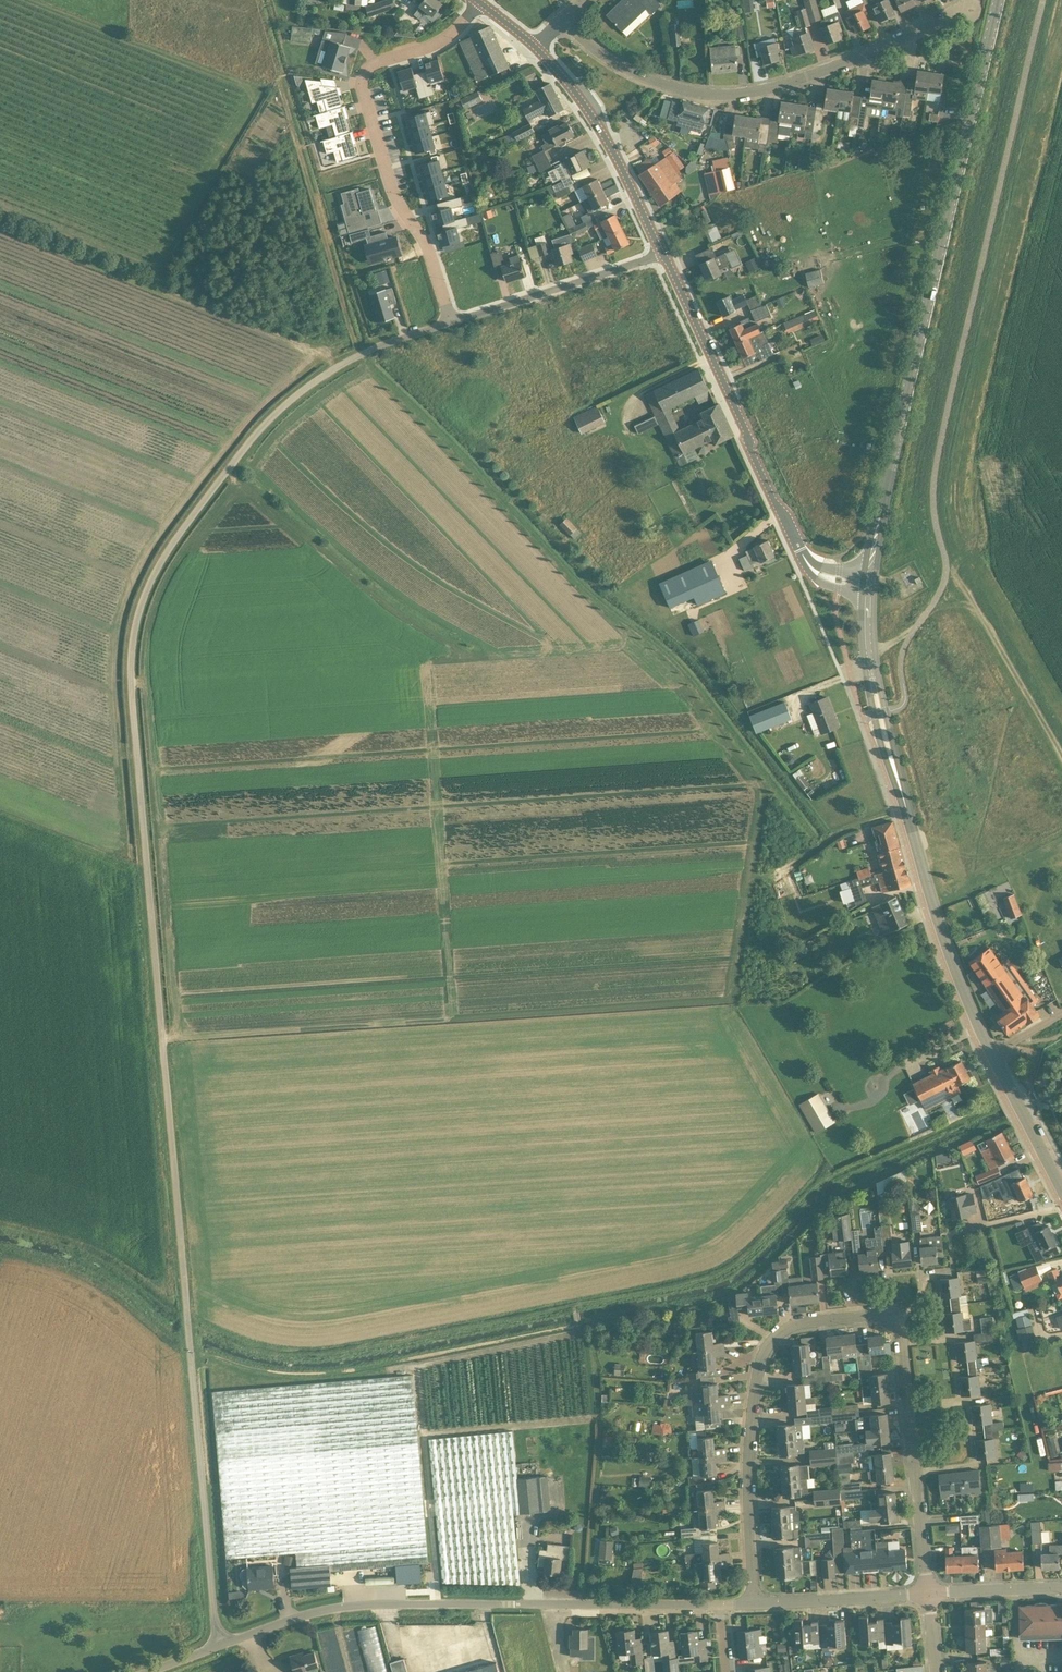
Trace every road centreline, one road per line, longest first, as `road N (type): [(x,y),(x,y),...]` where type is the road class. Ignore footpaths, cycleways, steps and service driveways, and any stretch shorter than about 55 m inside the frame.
road 1 (unclassified): [(219,1645),(132,658),(145,593),(248,445),(295,400),(378,348)]
road 2 (track): [(997,1086),(970,1117),(822,1189),(729,1273),(358,1353),(287,1357),(215,1340),(85,1252),(0,1231)]
road 3 (residential): [(928,1592),(899,1319),(886,1313),(807,1320),(773,1337),(764,1357),(750,1494),(757,1604)]
road 4 (tertiary): [(872,572),(999,0)]
road 5 (unclassified): [(219,1645),(349,1606),(718,1606)]
road 6 (tertiary): [(992,1054),(935,915),(888,747),(873,674),(869,594)]
road 7 (residential): [(561,18),(587,43),(655,82),(716,93),(793,81),(966,8)]
road 8 (residential): [(451,322),(429,255),(386,169),(364,84),(380,64),(448,39),(481,3)]
road 9 (tertiary): [(812,568),(663,253)]
road 10 (tertiary): [(663,253),(604,134),(534,44)]
road 11 (track): [(947,558),(1061,754)]
road 12 (residential): [(451,322),(663,253)]
road 13 (residential): [(757,1604),(928,1592)]
road 14 (tertiary): [(1061,1188),(992,1054)]
road 15 (residential): [(928,1592),(1061,1587)]

